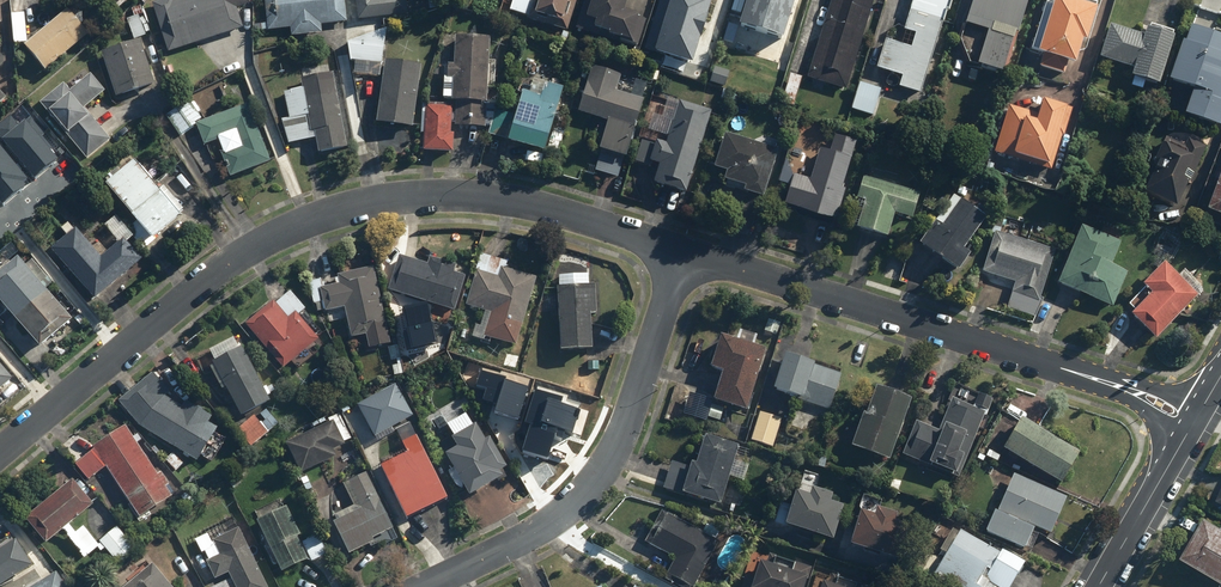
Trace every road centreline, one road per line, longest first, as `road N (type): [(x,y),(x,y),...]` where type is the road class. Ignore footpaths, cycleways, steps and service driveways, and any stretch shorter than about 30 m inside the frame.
road 1 (residential): [(680,251),(546,209),(478,198),(426,197),(323,213),(216,270),(0,452)]
road 2 (residential): [(1194,424),(1130,389),(680,251)]
road 3 (residential): [(680,251),(619,448),(534,536),(425,586)]
road 4 (residential): [(1098,586),(1194,424)]

